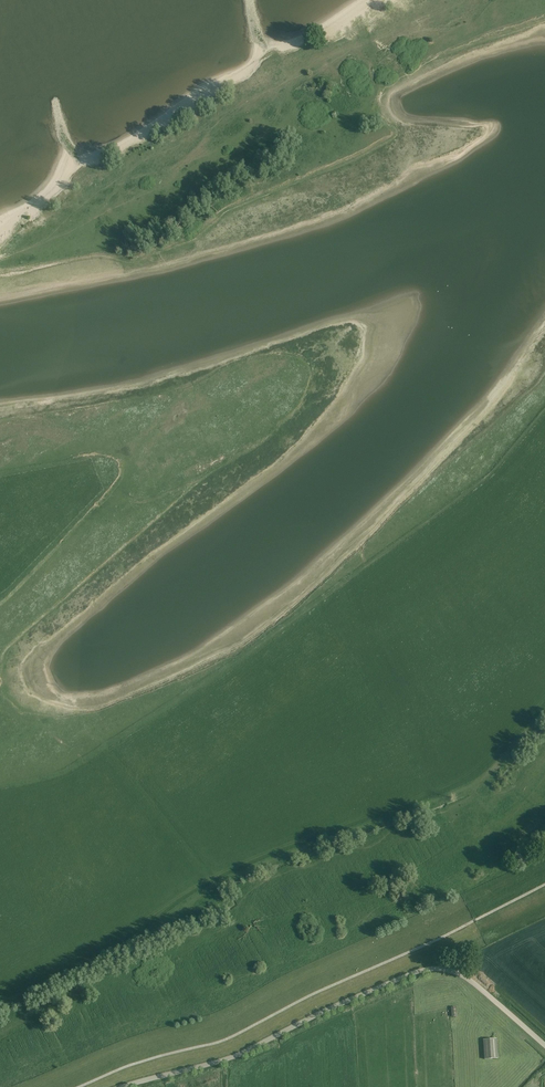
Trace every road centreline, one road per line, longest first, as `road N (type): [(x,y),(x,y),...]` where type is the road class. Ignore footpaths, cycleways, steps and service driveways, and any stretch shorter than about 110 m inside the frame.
road 1 (unclassified): [(123,1086),(230,1058),(429,969),(475,984),(544,1047)]

